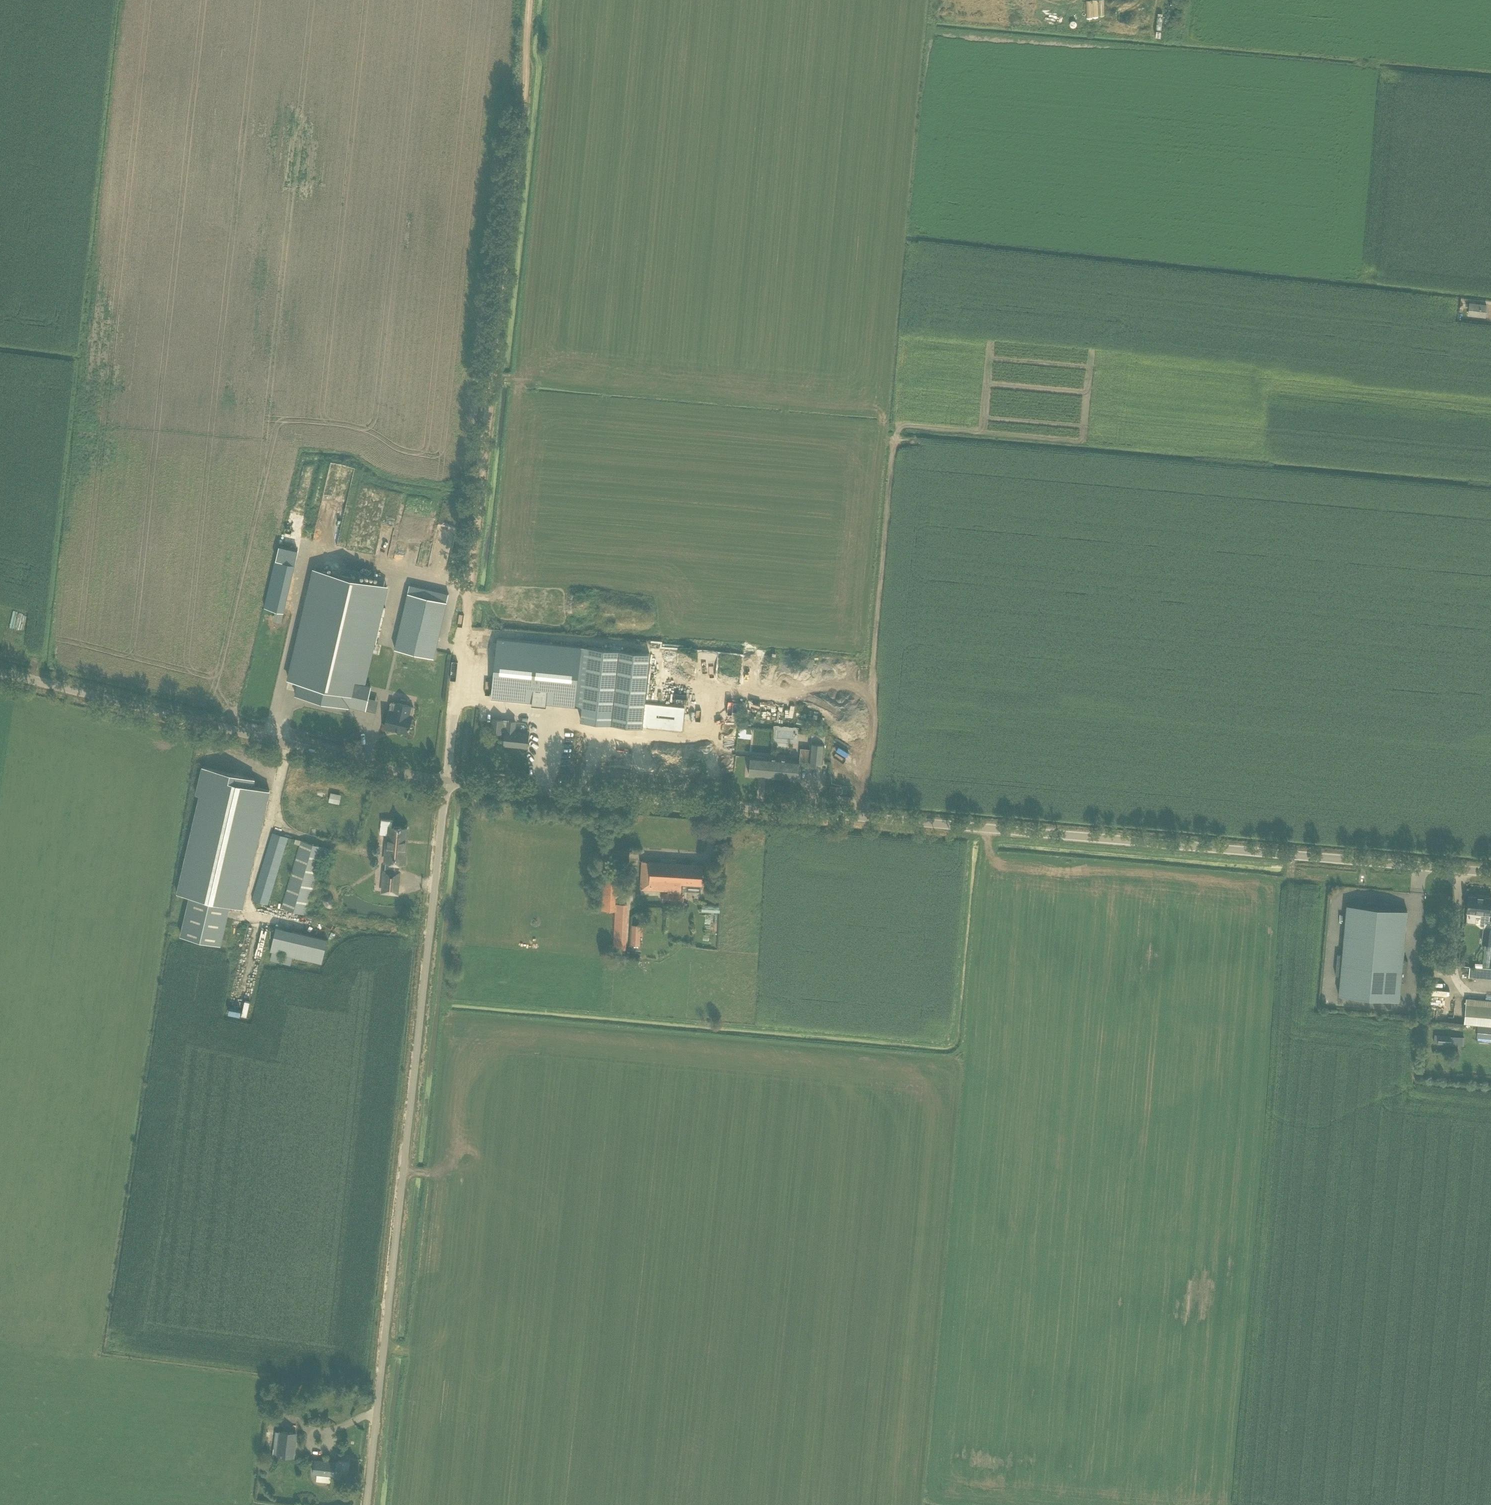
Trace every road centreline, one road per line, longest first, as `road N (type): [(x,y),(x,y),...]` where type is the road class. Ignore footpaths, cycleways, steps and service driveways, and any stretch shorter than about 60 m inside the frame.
road 1 (unclassified): [(1490,873),(447,780)]
road 2 (unclassified): [(366,1504),(447,780)]
road 3 (track): [(469,617),(530,0)]
road 4 (unclassified): [(447,780),(0,666)]
road 5 (unclassified): [(447,780),(469,617)]

